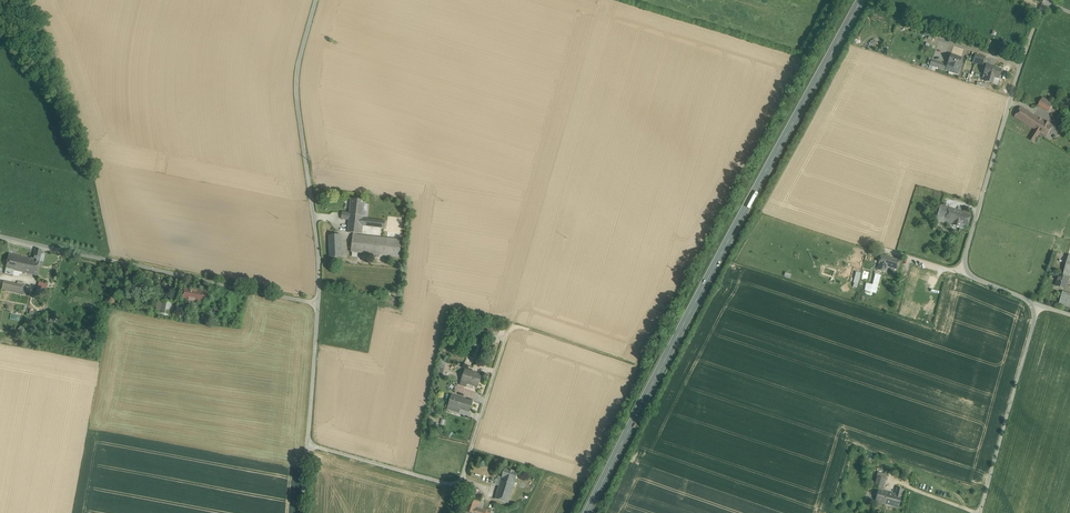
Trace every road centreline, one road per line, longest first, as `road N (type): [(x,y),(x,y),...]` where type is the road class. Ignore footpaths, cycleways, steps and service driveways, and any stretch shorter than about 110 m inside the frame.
road 1 (primary): [(861,0),(588,512)]
road 2 (unclassified): [(1038,305),(962,272),(1046,0)]
road 3 (unclassified): [(320,302),(0,233)]
road 4 (unclassified): [(320,302),(296,75),(316,0)]
road 5 (unclassified): [(980,512),(1038,305)]
road 6 (unclassified): [(304,512),(320,302)]

